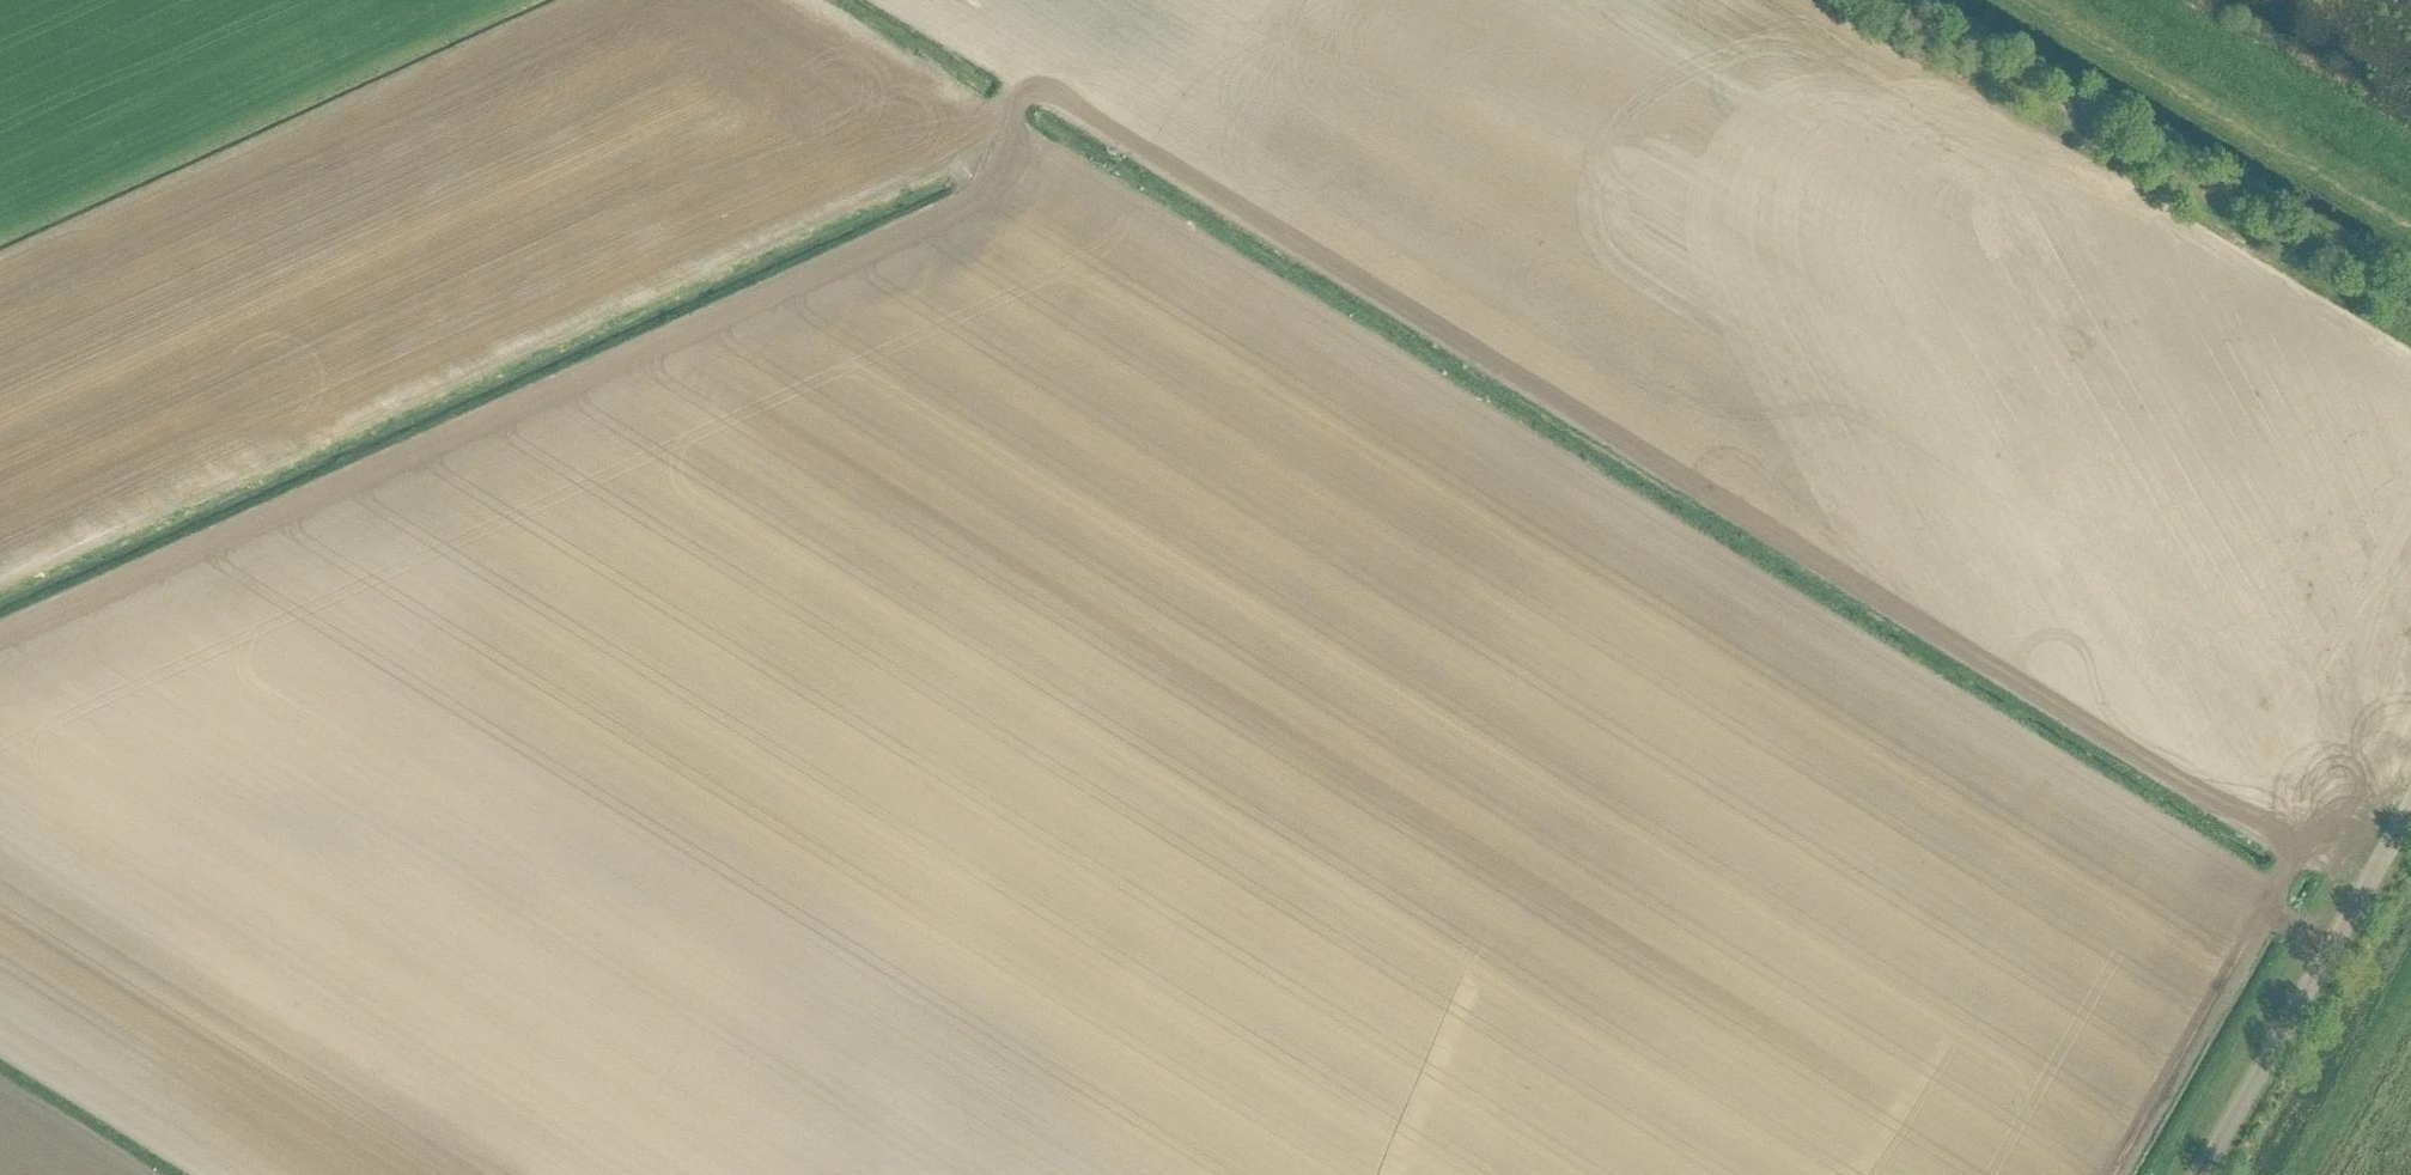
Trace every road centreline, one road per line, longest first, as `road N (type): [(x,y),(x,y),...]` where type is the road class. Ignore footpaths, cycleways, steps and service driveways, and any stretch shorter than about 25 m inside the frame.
road 1 (tertiary): [(2201,1174),(2410,810)]

